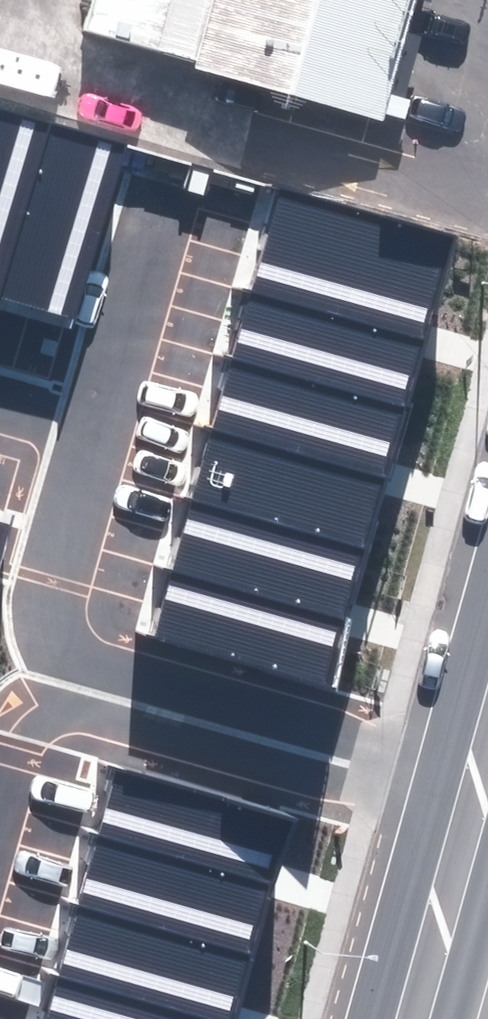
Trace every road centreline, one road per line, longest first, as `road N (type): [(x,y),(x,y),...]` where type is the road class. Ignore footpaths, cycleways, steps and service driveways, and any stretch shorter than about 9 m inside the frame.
road 1 (secondary): [(487,762),(417,1018)]

